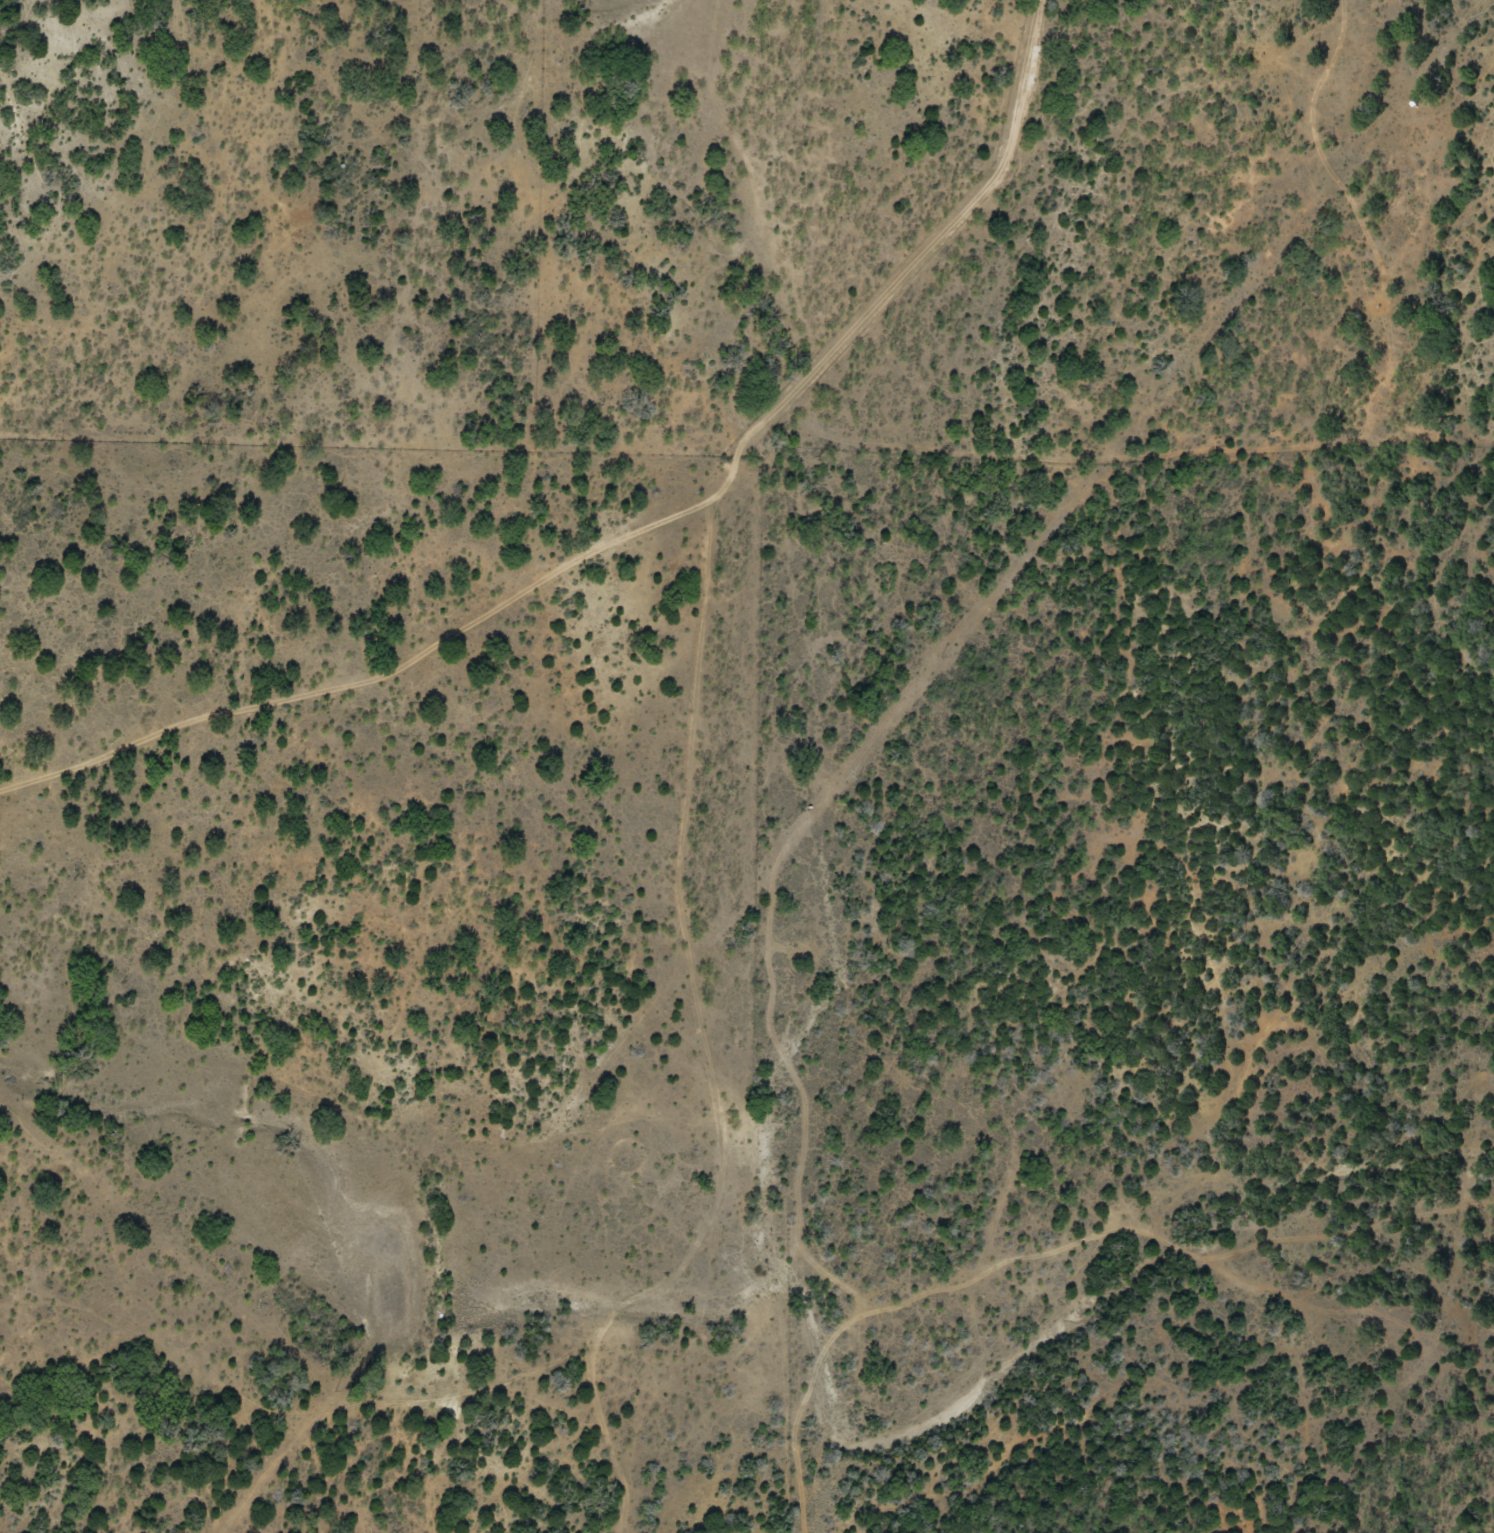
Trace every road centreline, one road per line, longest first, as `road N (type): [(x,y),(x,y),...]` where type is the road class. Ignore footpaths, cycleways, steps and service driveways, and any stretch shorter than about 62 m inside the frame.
road 1 (residential): [(0,821),(388,685),(661,541),(987,237),(1027,178),(1061,0)]

